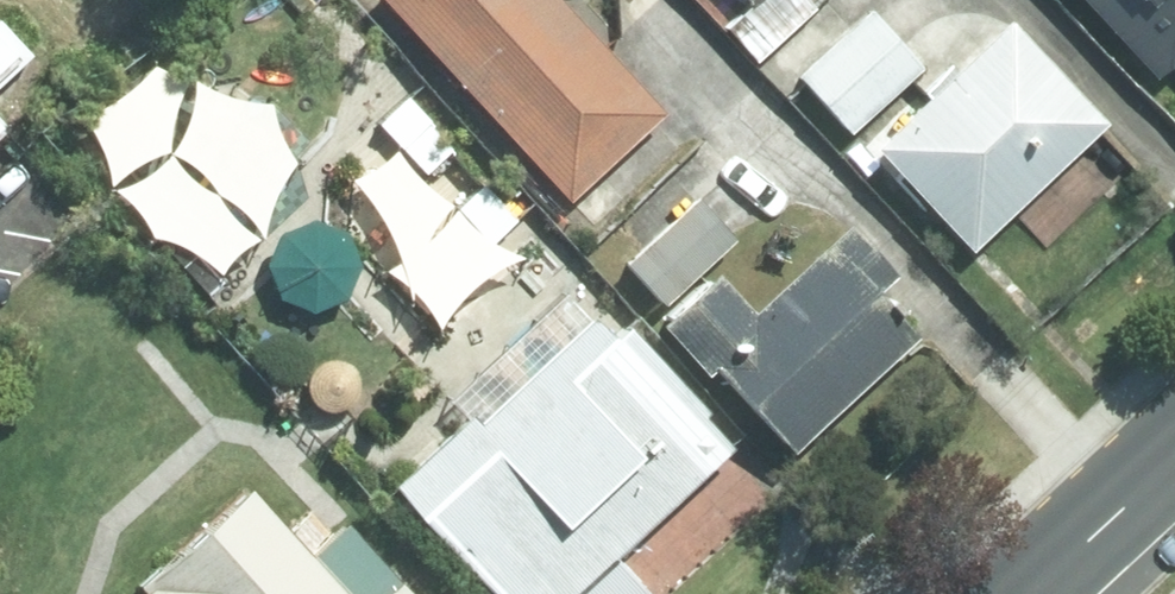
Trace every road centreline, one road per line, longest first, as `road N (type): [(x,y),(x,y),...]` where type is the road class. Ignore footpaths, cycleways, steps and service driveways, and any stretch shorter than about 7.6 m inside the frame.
road 1 (secondary): [(1174,469),(1041,593)]

